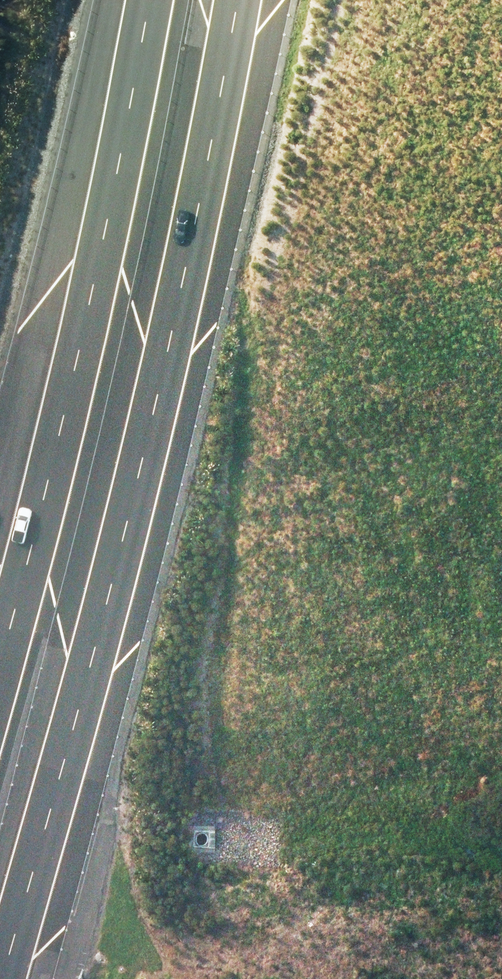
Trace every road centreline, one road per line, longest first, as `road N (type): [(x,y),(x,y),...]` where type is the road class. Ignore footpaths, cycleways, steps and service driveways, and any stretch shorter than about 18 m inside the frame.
road 1 (motorway): [(236,0),(173,342),(17,978)]
road 2 (motorway): [(0,658),(69,408),(154,0)]

